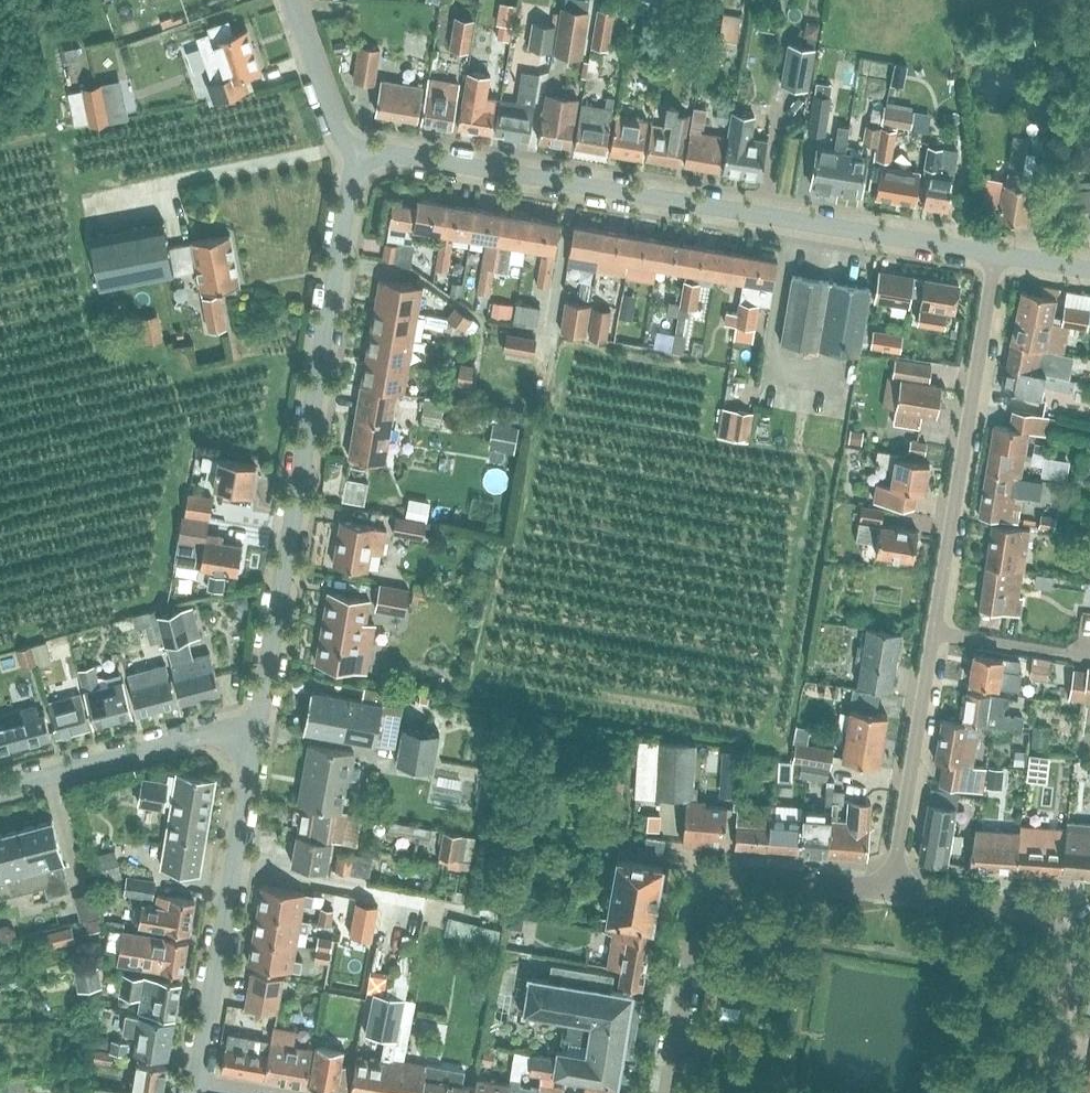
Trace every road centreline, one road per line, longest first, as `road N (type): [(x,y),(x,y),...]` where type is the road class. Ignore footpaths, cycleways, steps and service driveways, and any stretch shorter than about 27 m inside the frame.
road 1 (tertiary): [(1002,255),(357,149)]
road 2 (residential): [(897,888),(1002,255)]
road 3 (residential): [(255,737),(357,149)]
road 4 (residential): [(897,888),(757,872),(715,886),(698,911),(667,1092)]
road 5 (residential): [(196,1074),(255,737)]
road 6 (residential): [(1048,1092),(1069,954),(1058,924),(1036,908),(897,888)]
road 7 (residential): [(0,786),(210,731),(255,737)]
road 8 (residential): [(357,149),(338,128),(294,0)]

